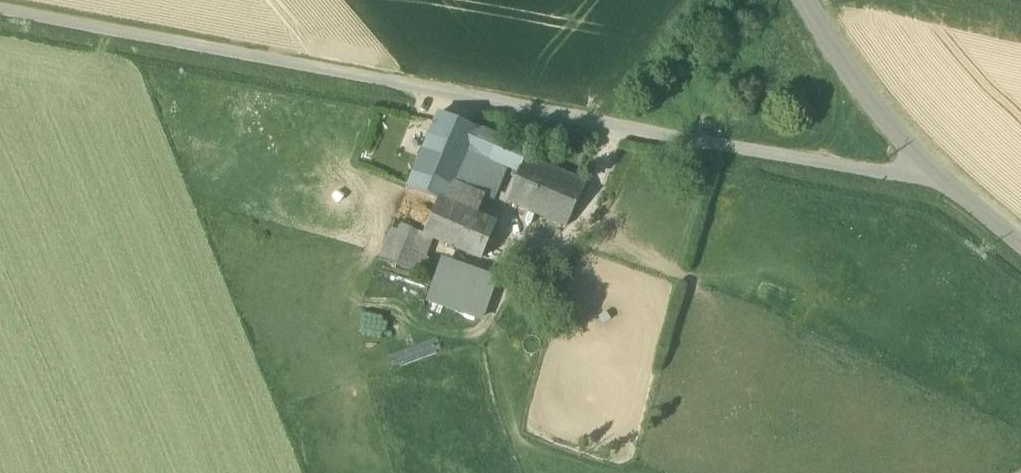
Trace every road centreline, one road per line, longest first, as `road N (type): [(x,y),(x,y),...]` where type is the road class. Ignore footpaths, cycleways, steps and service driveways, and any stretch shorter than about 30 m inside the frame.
road 1 (unclassified): [(0,9),(927,186)]
road 2 (residential): [(800,0),(927,186)]

